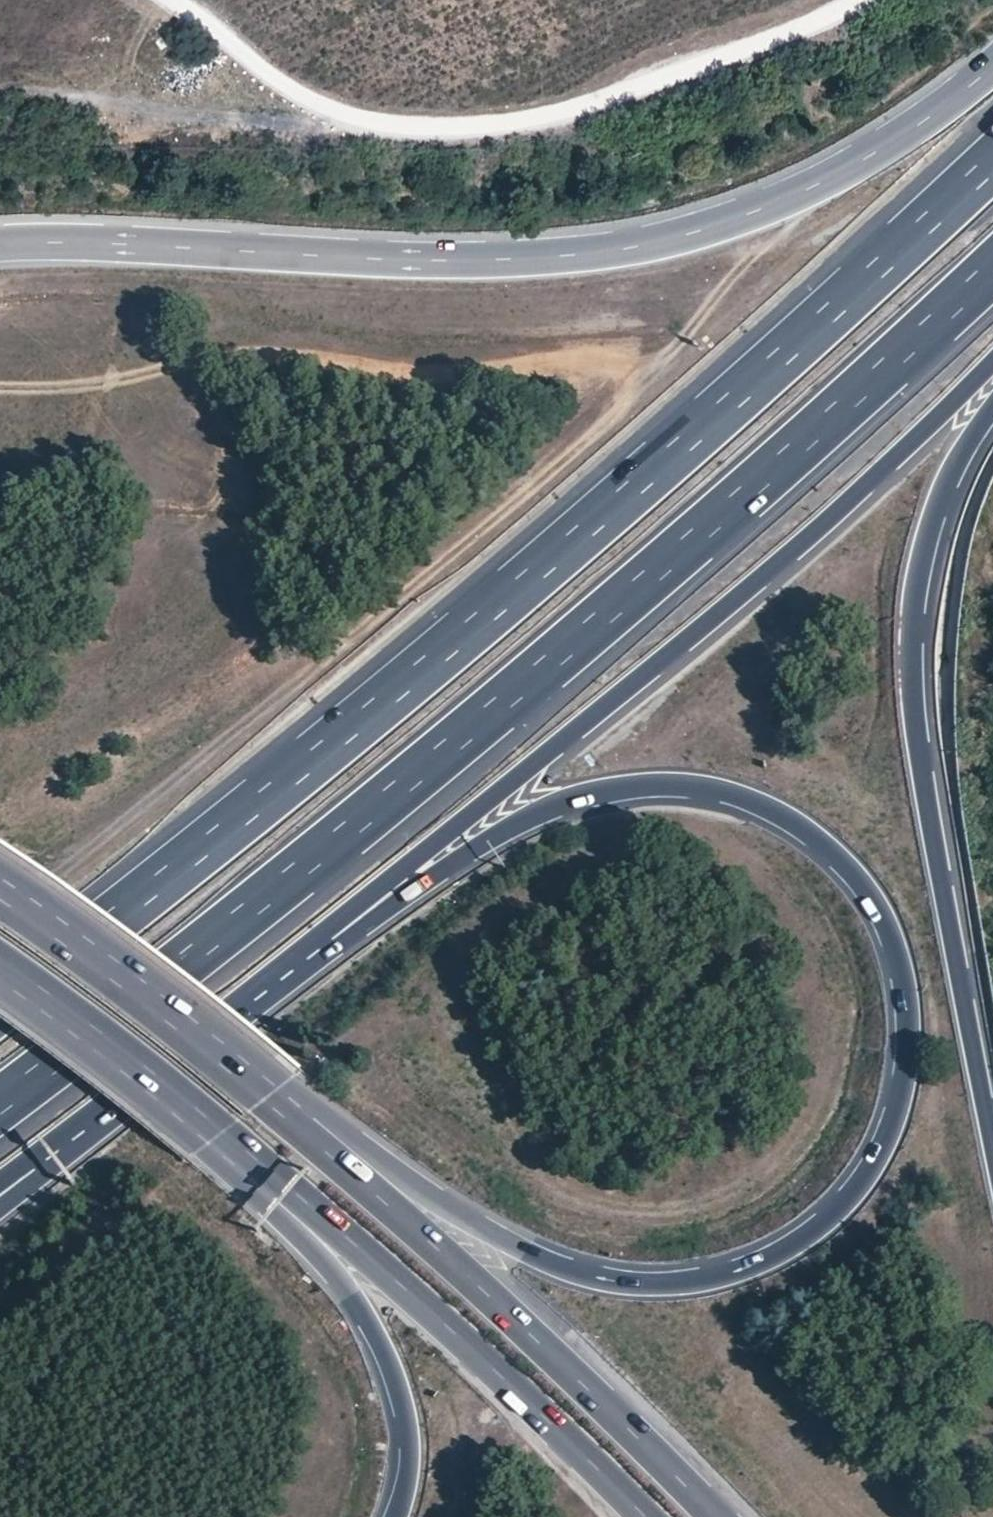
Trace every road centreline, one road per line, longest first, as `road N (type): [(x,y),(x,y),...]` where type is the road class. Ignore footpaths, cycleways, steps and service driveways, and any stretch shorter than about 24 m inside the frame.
road 1 (motorway): [(318,934),(374,919),(535,811),(604,785),(699,784),(787,814),(861,878),(901,962),(909,1047),(897,1119),(862,1183),(797,1244),(707,1281),(621,1283),(539,1258),(383,1158),(312,1137)]
road 2 (motorway): [(992,157),(627,493),(263,798),(0,1000)]
road 3 (motorway): [(0,1102),(336,843),(747,492),(992,264)]
road 4 (motorway): [(992,63),(905,130),(823,176),(704,226),(633,244),(426,257),(0,238)]
road 5 (motorway): [(318,934),(729,610),(992,359)]
road 6 (track): [(0,92),(302,125),(465,129),(568,117),(856,0)]
road 7 (motorway): [(992,1152),(918,758),(911,633),(927,537),(947,479),(992,407)]
road 8 (trunk): [(710,1516),(312,1137)]
road 9 (trunk): [(295,1188),(655,1516)]
road 10 (trunk): [(312,1137),(0,898)]
road 11 (trunk): [(0,961),(295,1188)]
road 12 (motorway): [(29,1160),(318,934)]
road 13 (motorway): [(295,1188),(314,1246),(382,1358),(401,1417),(400,1481),(388,1516)]

